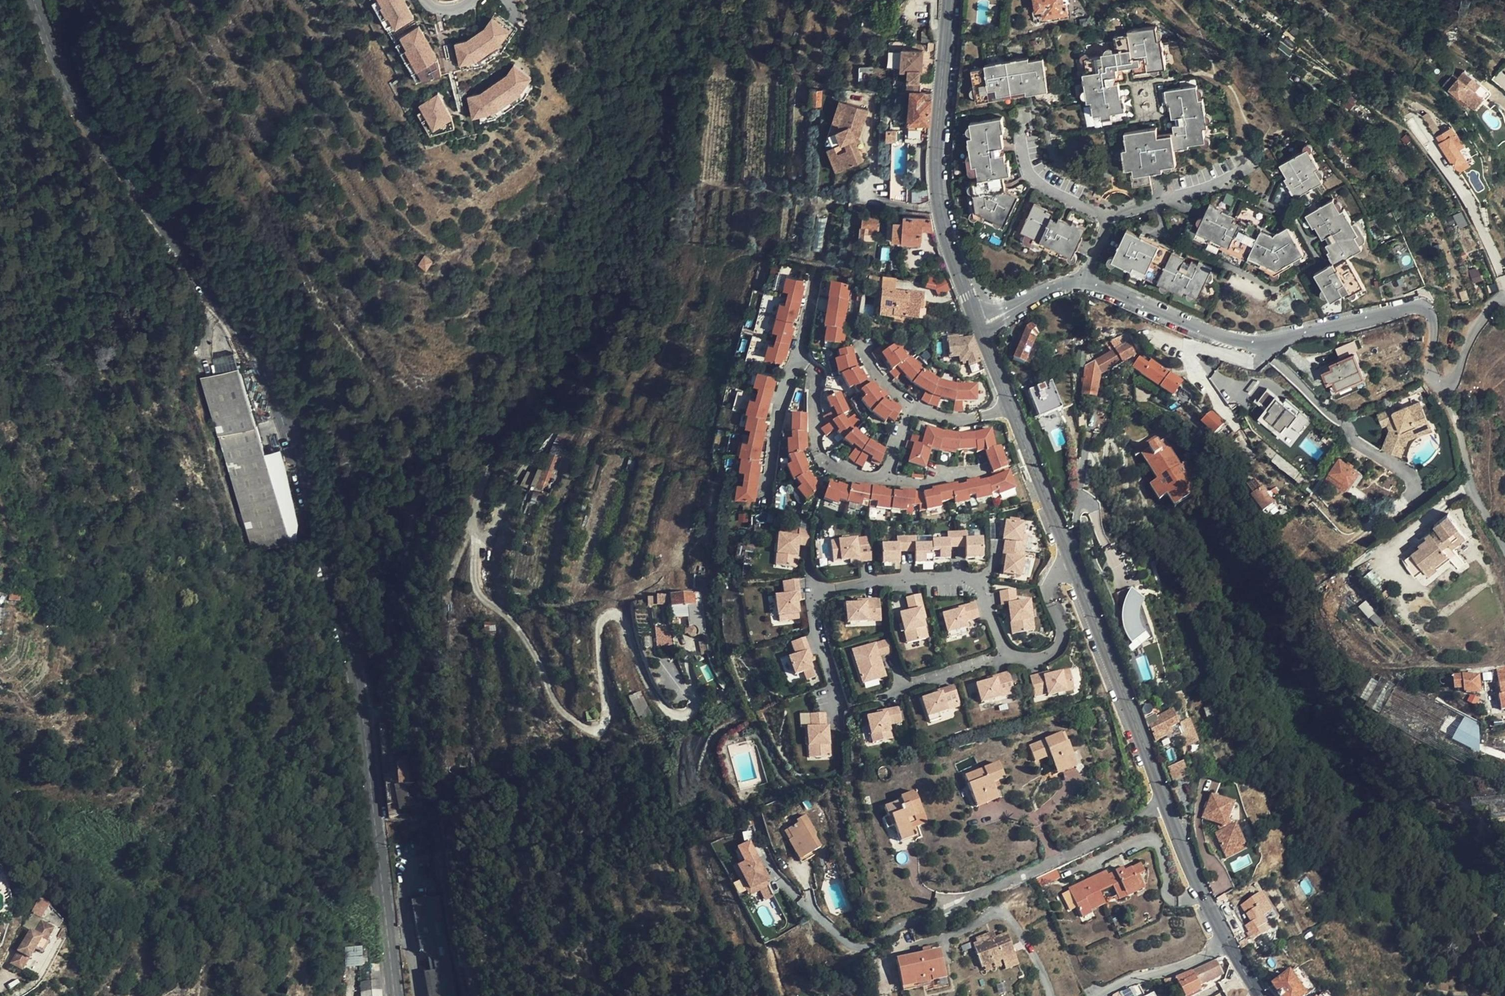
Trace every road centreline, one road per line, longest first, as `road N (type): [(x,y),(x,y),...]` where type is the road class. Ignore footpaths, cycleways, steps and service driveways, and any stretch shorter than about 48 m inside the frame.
road 1 (secondary): [(394,995),(363,713),(288,414),(260,356),(80,120),(32,0)]
road 2 (residential): [(1167,805),(864,947),(835,934),(809,904)]
road 3 (residential): [(1011,655),(981,579),(820,590),(813,622),(834,718)]
road 4 (tertiary): [(948,0),(936,180),(980,326)]
road 5 (tertiary): [(1075,565),(1167,805)]
road 6 (residential): [(1265,342),(1424,307),(1434,321),(1432,375),(1443,386)]
road 7 (residential): [(1265,342),(1258,357),(1195,349),(1186,355),(1247,440)]
road 8 (residential): [(1080,283),(1265,342)]
road 9 (residential): [(884,481),(827,466),(815,445),(813,375),(794,359)]
road 10 (residential): [(1443,386),(1473,494),(1504,546)]
road 11 (tertiary): [(1009,407),(1075,565)]
road 12 (residential): [(1109,218),(1253,162)]
road 13 (residential): [(1109,218),(1025,169),(1015,116)]
road 14 (residential): [(764,506),(794,359)]
road 15 (tertiary): [(1167,805),(1228,942)]
road 16 (residential): [(1075,565),(1050,586),(1061,633),(1056,649),(1027,662),(1011,655)]
road 17 (residential): [(1228,942),(1098,995)]

